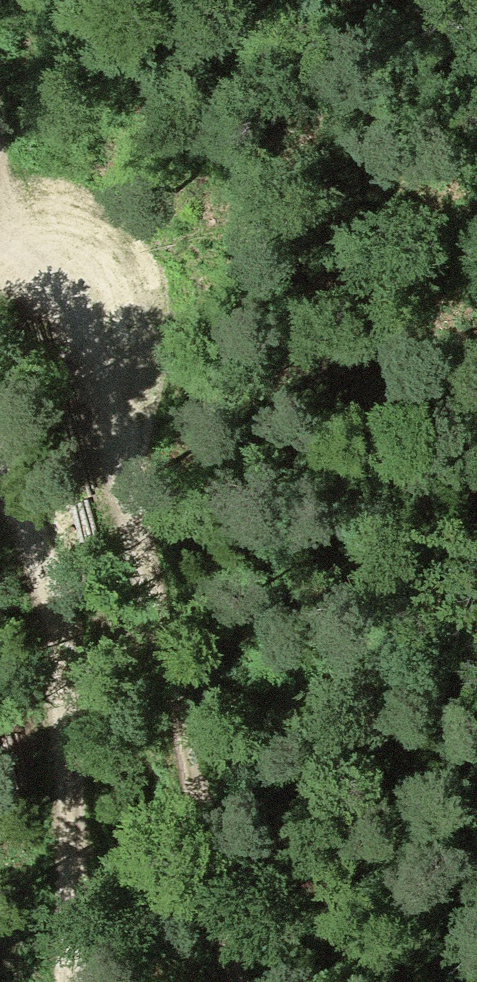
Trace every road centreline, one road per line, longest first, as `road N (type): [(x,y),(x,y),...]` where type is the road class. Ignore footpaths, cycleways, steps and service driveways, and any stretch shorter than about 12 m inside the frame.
road 1 (track): [(0,231),(42,238),(69,267),(85,316),(237,981)]
road 2 (track): [(72,981),(78,781),(69,694),(54,618),(0,480)]

